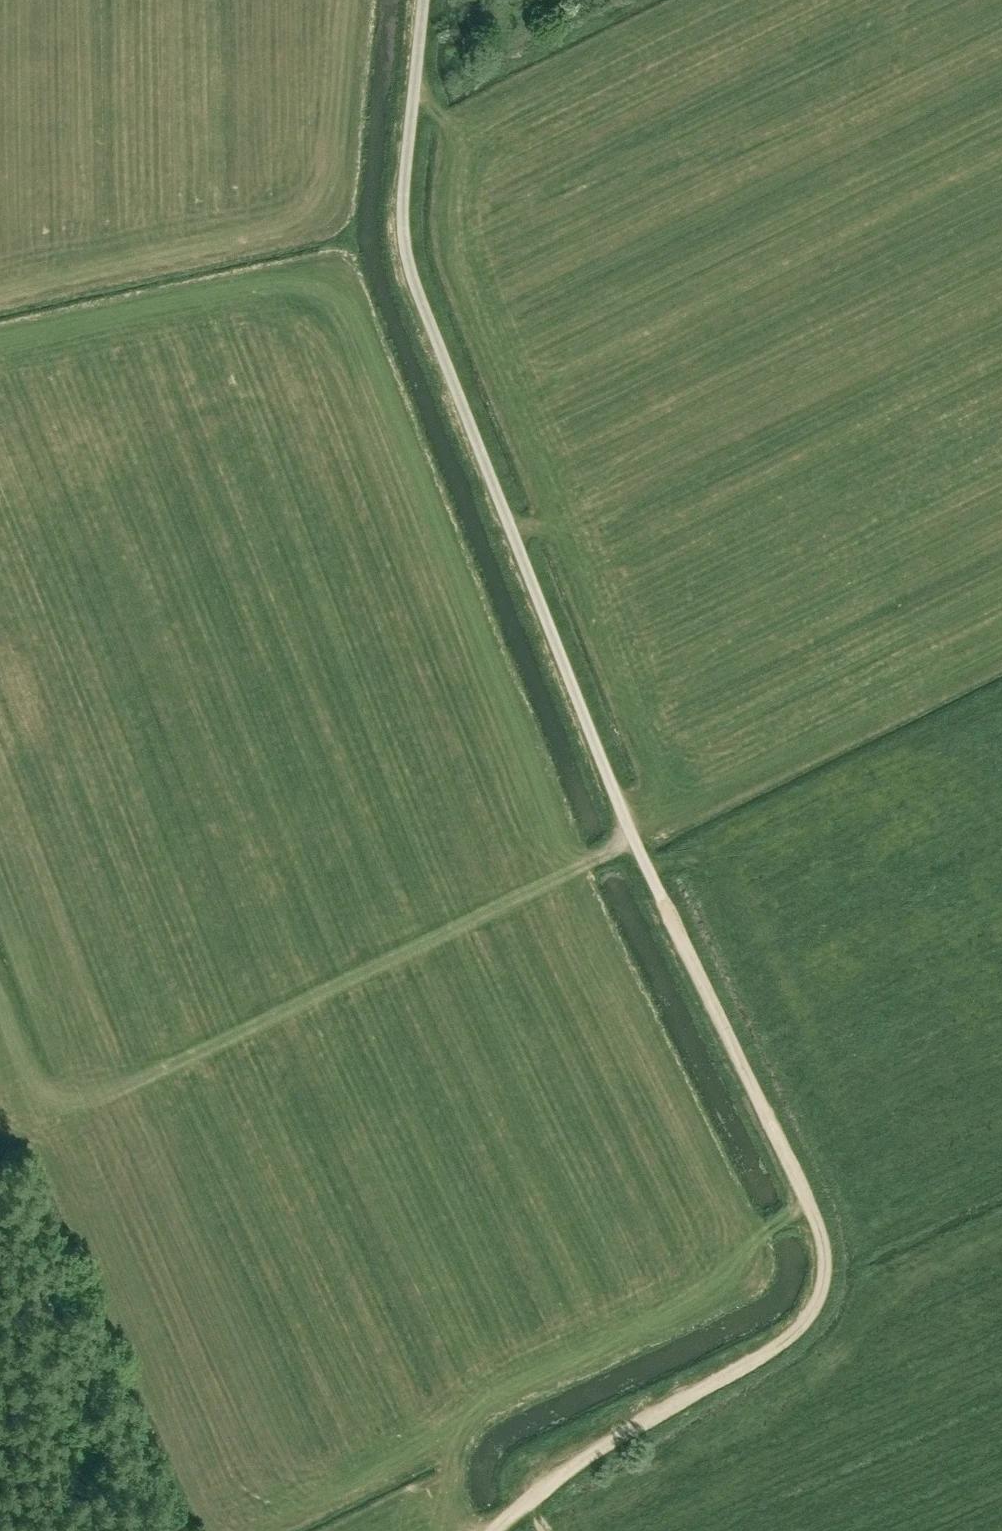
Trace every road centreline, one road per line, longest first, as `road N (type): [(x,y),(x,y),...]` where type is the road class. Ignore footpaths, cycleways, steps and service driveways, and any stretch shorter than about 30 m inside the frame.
road 1 (track): [(496,1530),(567,1473),(781,1345),(818,1303),(826,1264),(819,1224),(664,904)]

